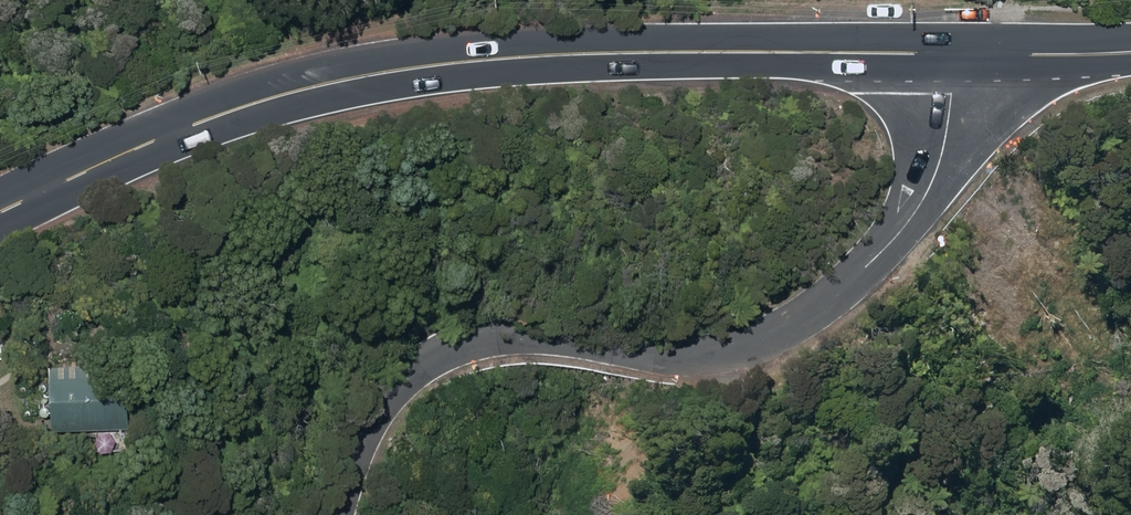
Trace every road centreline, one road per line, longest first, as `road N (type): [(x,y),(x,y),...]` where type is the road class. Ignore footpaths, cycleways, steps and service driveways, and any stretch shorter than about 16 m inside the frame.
road 1 (secondary): [(956,53),(480,59),(397,71),(202,122),(0,212)]
road 2 (unclassified): [(956,53),(942,152),(922,205),(873,263),(812,313),(766,342),(710,357),(664,359),(523,337),(473,341),(429,355),(388,386),(361,425),(332,514)]
road 3 (secondary): [(1130,52),(956,53)]

